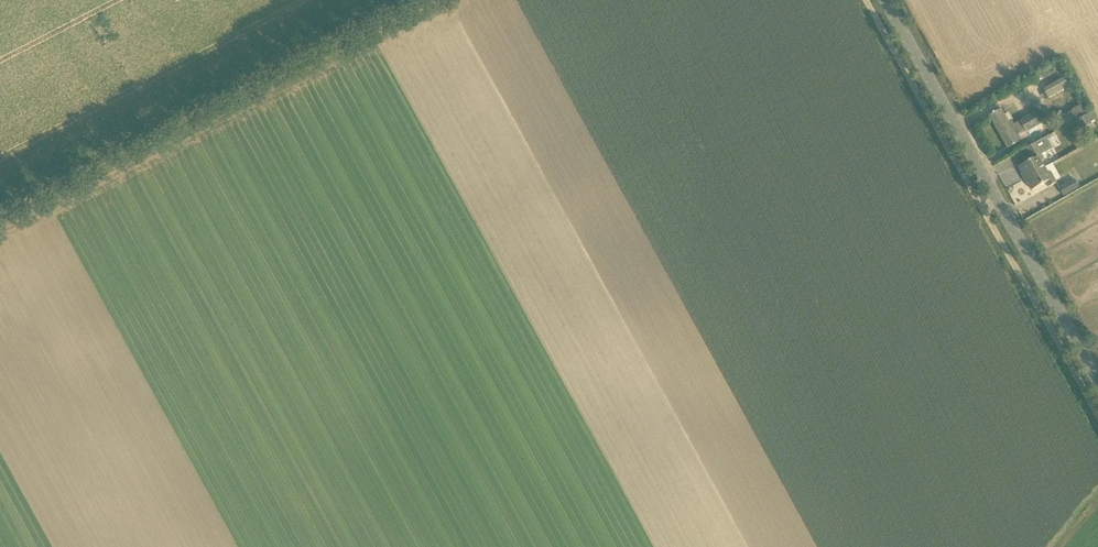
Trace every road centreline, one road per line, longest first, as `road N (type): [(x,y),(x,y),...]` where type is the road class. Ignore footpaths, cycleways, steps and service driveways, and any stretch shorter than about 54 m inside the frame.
road 1 (unclassified): [(422,0),(0,218)]
road 2 (tertiary): [(1097,385),(890,0)]

